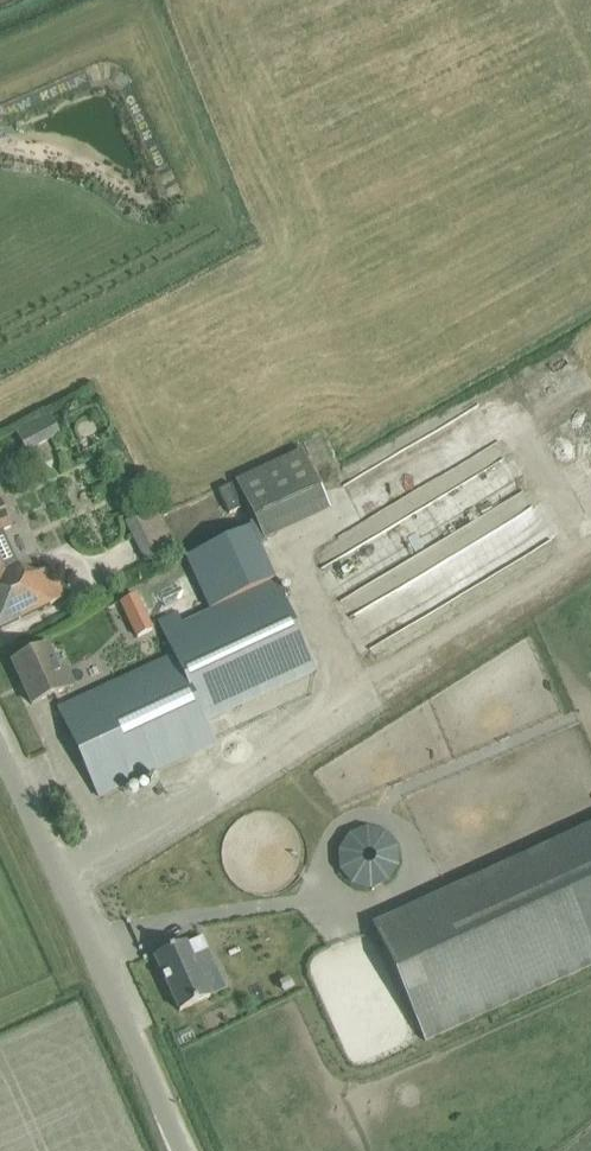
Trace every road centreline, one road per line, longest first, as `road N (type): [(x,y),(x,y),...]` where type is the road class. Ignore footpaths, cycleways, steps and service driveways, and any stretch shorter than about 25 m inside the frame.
road 1 (unclassified): [(181,1150),(0,753)]

